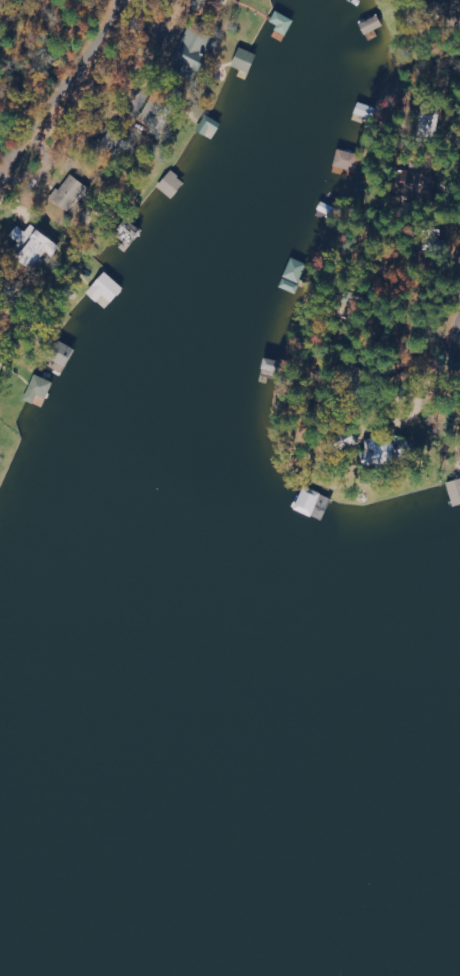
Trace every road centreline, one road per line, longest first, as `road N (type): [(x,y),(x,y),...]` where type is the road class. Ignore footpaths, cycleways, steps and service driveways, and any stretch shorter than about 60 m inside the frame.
road 1 (residential): [(116,0),(0,171)]

